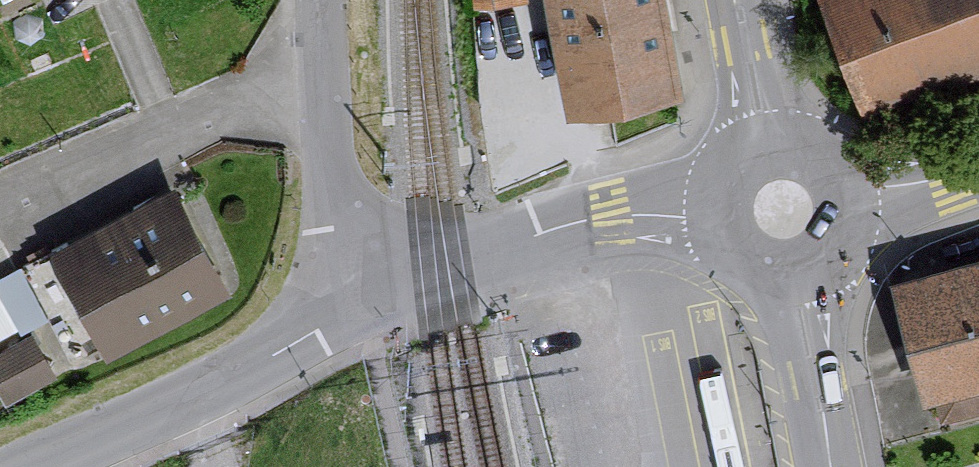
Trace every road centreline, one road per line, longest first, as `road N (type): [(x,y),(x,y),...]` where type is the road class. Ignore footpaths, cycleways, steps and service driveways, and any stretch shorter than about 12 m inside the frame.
road 1 (tertiary): [(713,211),(612,215),(454,255),(354,306)]
road 2 (tertiary): [(354,306),(195,406),(44,466)]
road 3 (residential): [(321,74),(0,200)]
road 4 (residential): [(321,74),(338,251),(354,306)]
road 5 (secondary): [(787,275),(828,466)]
road 6 (secondary): [(737,0),(766,142)]
road 7 (tertiary): [(848,198),(978,165)]

